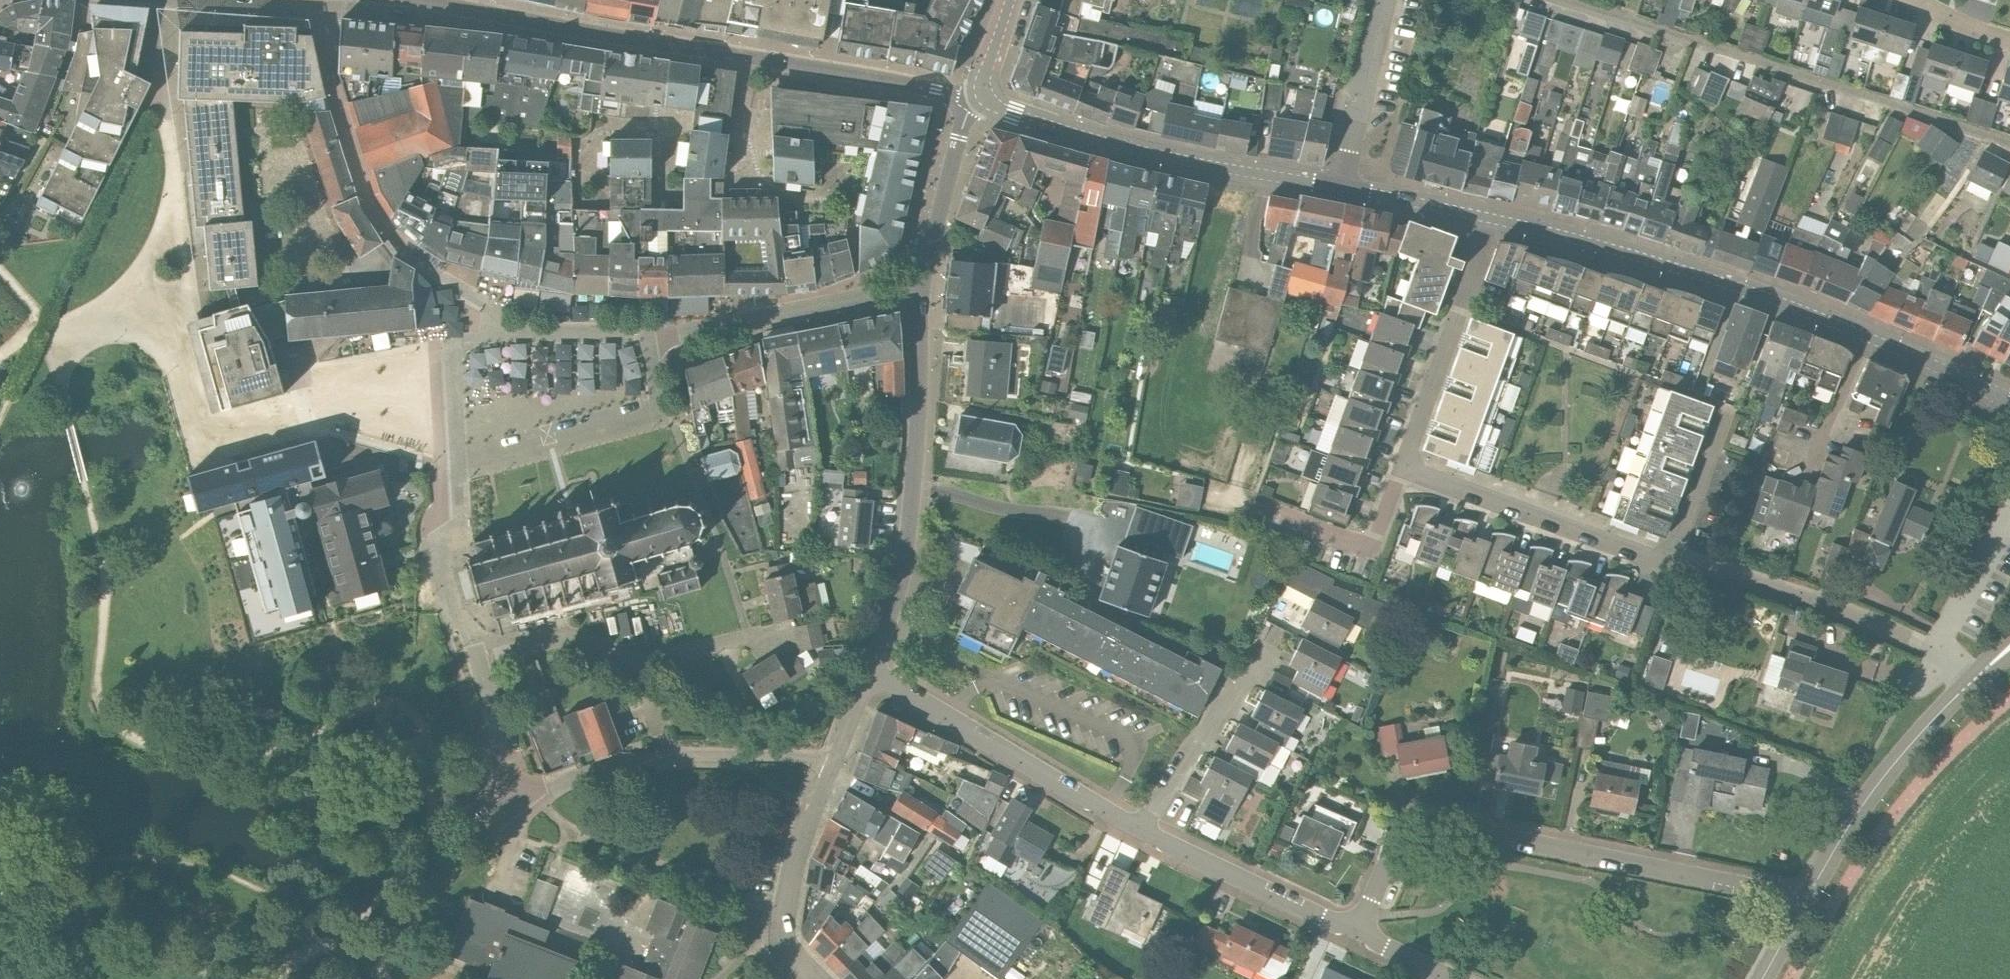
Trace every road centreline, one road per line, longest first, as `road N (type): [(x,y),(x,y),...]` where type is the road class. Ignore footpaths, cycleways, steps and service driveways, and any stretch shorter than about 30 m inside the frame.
road 1 (residential): [(425,0),(984,95)]
road 2 (residential): [(922,288),(652,339),(660,418),(459,473)]
road 3 (residential): [(1352,930),(1151,831),(868,670)]
road 4 (tertiary): [(2009,402),(1737,286),(1495,219)]
road 5 (residential): [(1352,930),(1395,832),(1417,819),(1802,904)]
road 6 (residential): [(868,670),(899,592),(907,539),(922,288)]
road 7 (tertiary): [(1343,187),(1108,142),(984,95)]
road 8 (residential): [(521,803),(445,563),(460,519),(459,473)]
road 9 (residential): [(521,803),(594,772),(667,755),(804,756),(831,766)]
road 10 (tertiary): [(1802,904),(1871,795),(1980,674)]
road 11 (residential): [(1407,467),(1660,561),(1672,555)]
road 12 (residential): [(1672,555),(1932,646)]
road 13 (residential): [(1495,219),(1407,467)]
road 14 (residential): [(817,978),(786,946),(777,913),(831,766)]
road 15 (residential): [(1259,505),(1376,551),(1407,467)]
road 16 (residential): [(922,288),(963,127),(984,95)]
road 17 (residential): [(1343,187),(1387,0)]
road 18 (residential): [(1672,555),(1727,406)]
road 19 (tertiary): [(1495,219),(1343,187)]
road 20 (residential): [(459,473),(451,340)]

